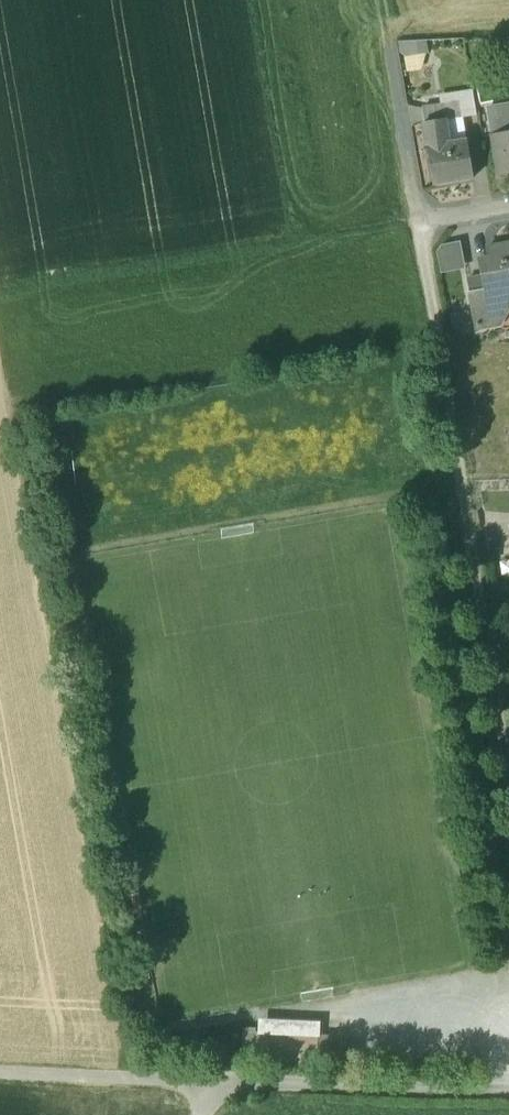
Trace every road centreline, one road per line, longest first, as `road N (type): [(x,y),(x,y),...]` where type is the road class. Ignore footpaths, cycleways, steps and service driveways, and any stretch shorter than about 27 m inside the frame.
road 1 (unclassified): [(417,223),(508,739)]
road 2 (unclassified): [(508,1090),(218,1080)]
road 3 (track): [(218,1080),(0,1069)]
road 4 (unclassified): [(387,41),(417,223)]

